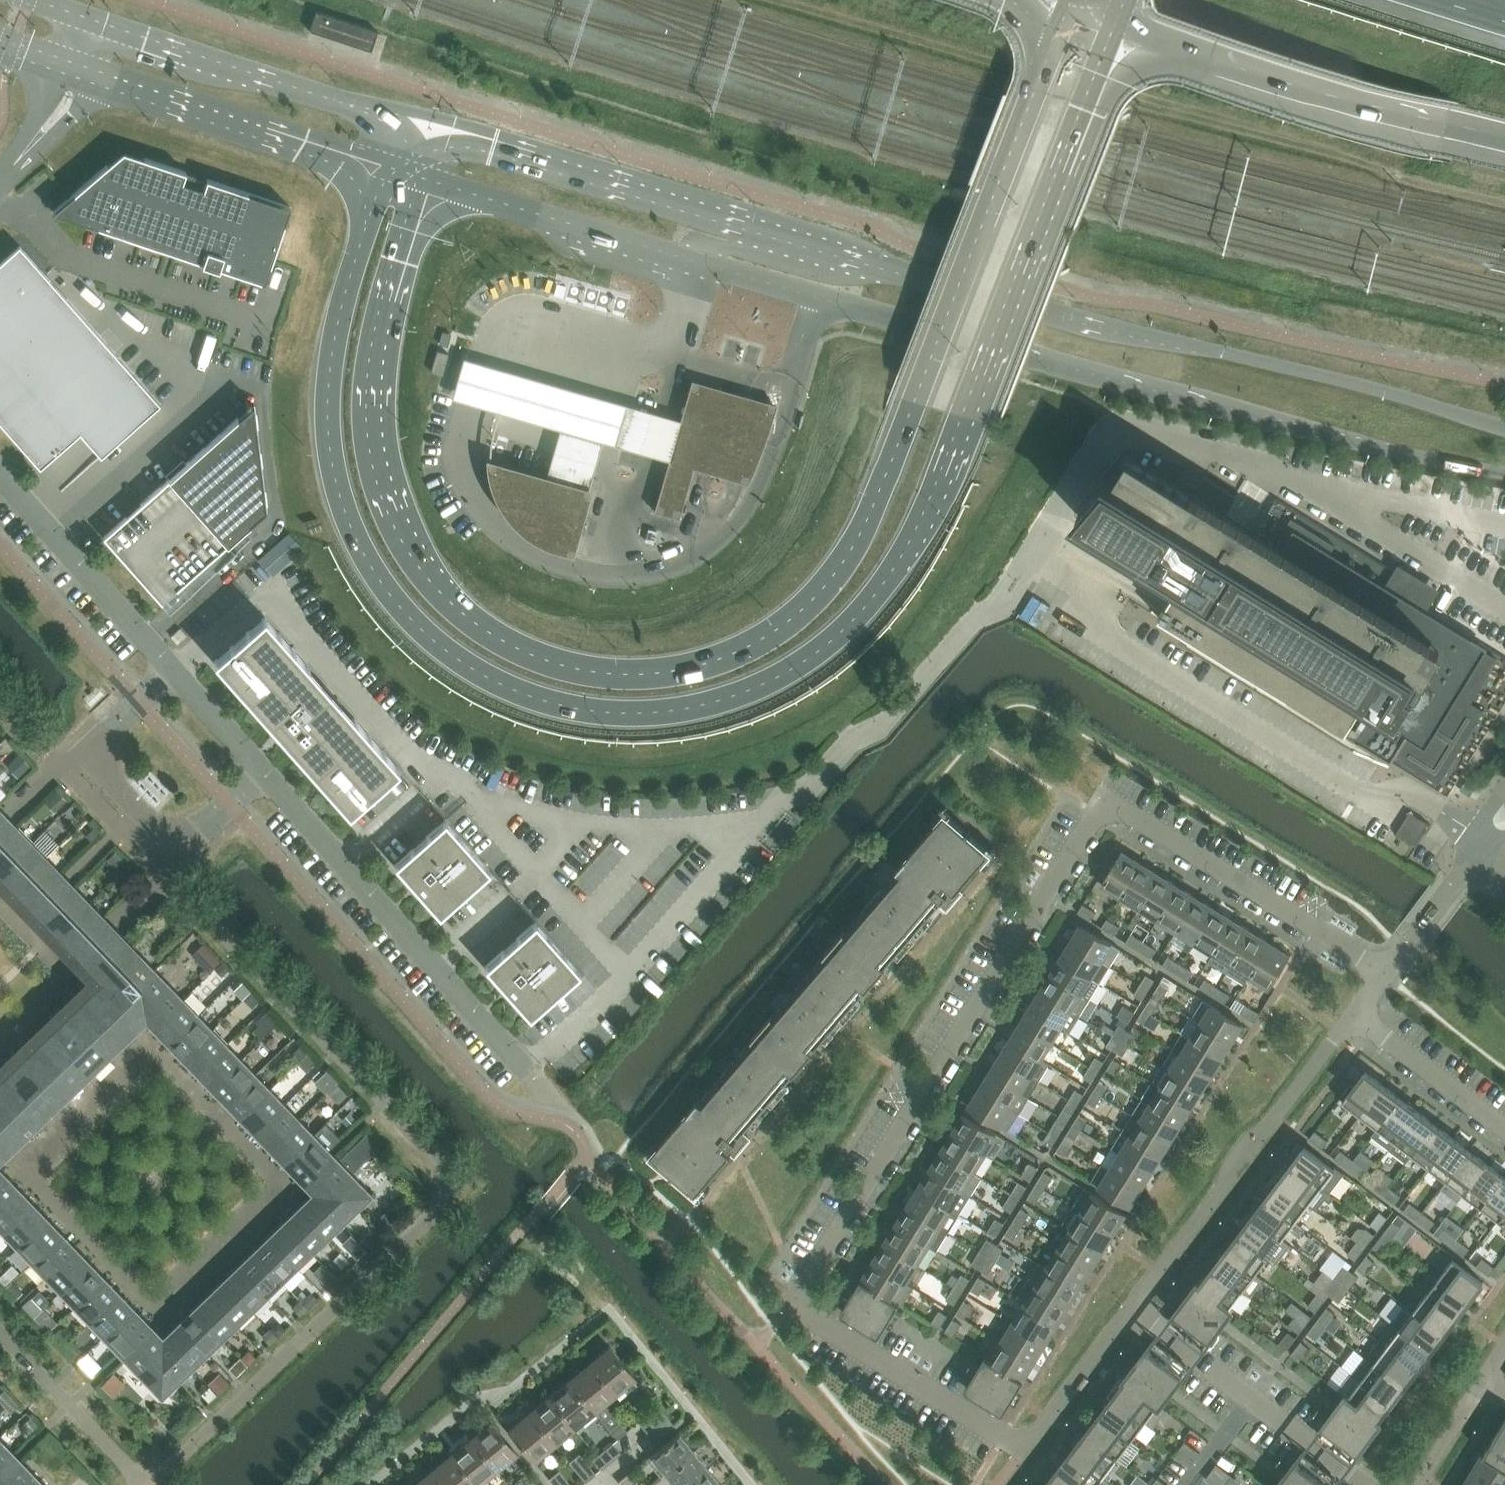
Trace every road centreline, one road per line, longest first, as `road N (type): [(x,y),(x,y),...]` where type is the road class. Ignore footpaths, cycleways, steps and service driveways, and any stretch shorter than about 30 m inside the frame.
road 1 (secondary): [(385,166),(340,314),(329,384),(332,463),(364,554),(423,630),(516,691),(613,713),(695,707),(765,684),(819,651),(903,553),(1120,22)]
road 2 (secondary): [(1074,6),(855,544),(790,620),(733,654),(679,670),(585,670),(520,650),(440,592),(395,528),(370,451),(367,377),(419,177)]
road 3 (secondary): [(1504,428),(909,277),(416,128)]
road 4 (secondary): [(419,177),(1058,364),(1340,440),(1504,473)]
road 5 (unclassified): [(521,1071),(0,485)]
road 6 (residential): [(794,1306),(1106,803)]
road 7 (residential): [(794,1306),(1025,1447),(1133,1305)]
road 8 (motorway): [(1120,22),(1504,138)]
road 9 (residential): [(1133,1305),(1353,1015)]
road 10 (secondary): [(416,128),(93,20)]
road 11 (residential): [(1387,970),(1106,803)]
road 12 (secondary): [(96,70),(385,166)]
road 13 (residential): [(1375,1484),(1133,1305)]
road 14 (residential): [(1504,1125),(1353,1015)]
road 15 (unclassified): [(1387,970),(1472,859)]
road 16 (unclassified): [(15,164),(73,117),(96,70)]

